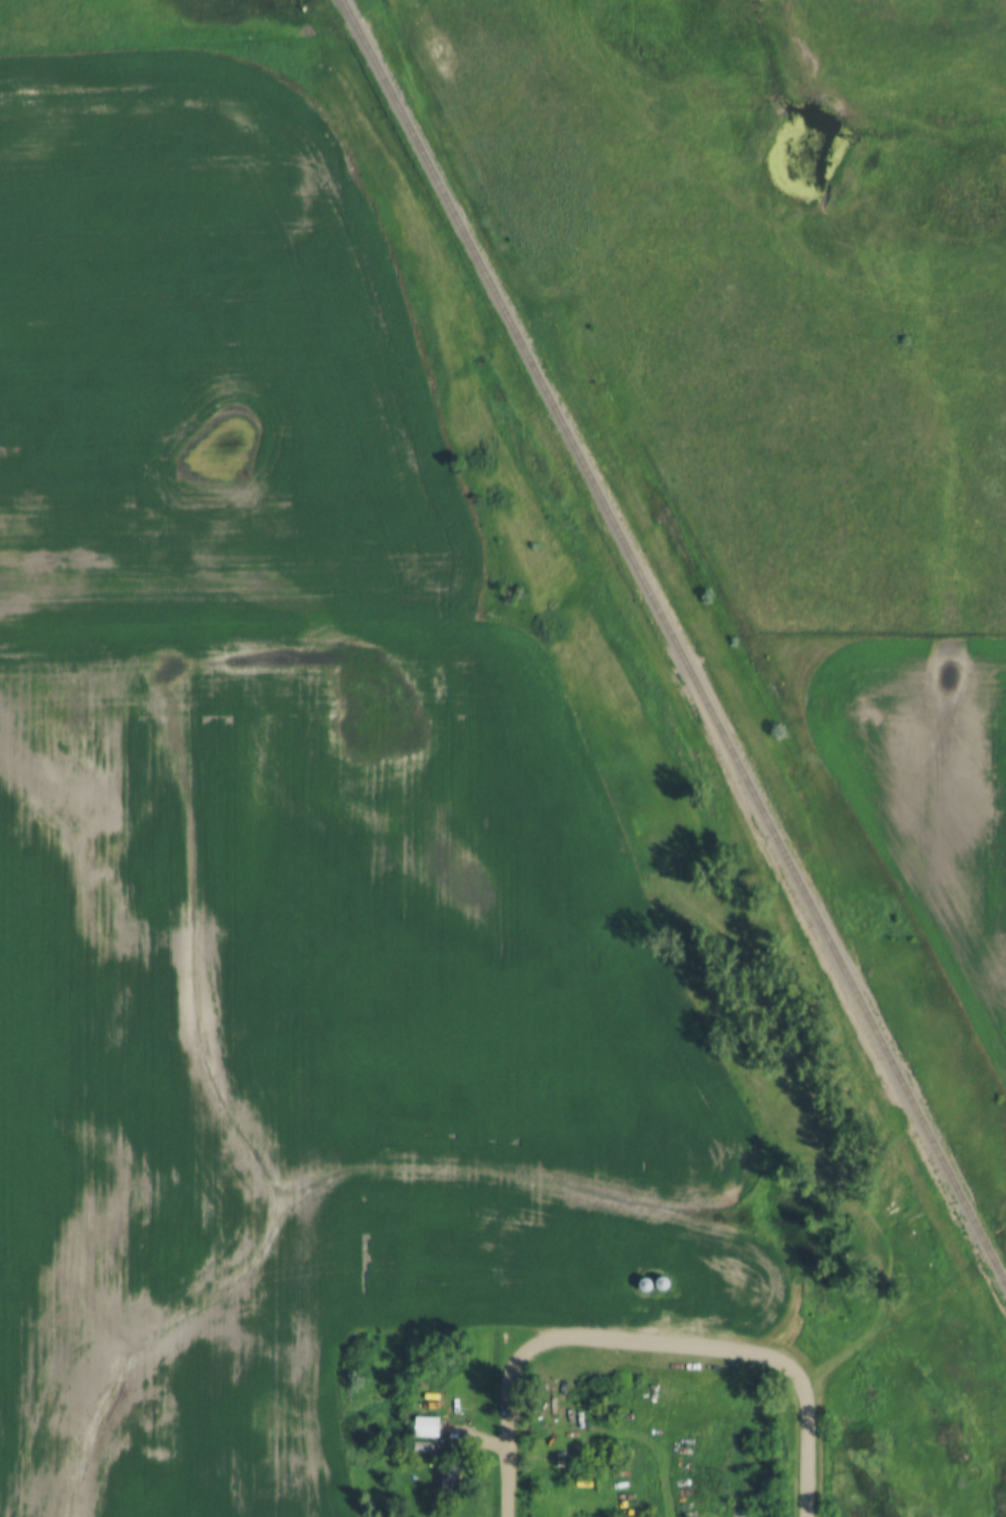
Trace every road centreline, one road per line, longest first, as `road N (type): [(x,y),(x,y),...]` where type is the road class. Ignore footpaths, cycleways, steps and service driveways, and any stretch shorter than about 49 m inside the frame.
road 1 (residential): [(806,1516),(807,1415),(788,1364),(731,1349),(561,1337),(527,1346),(508,1367),(504,1516)]

